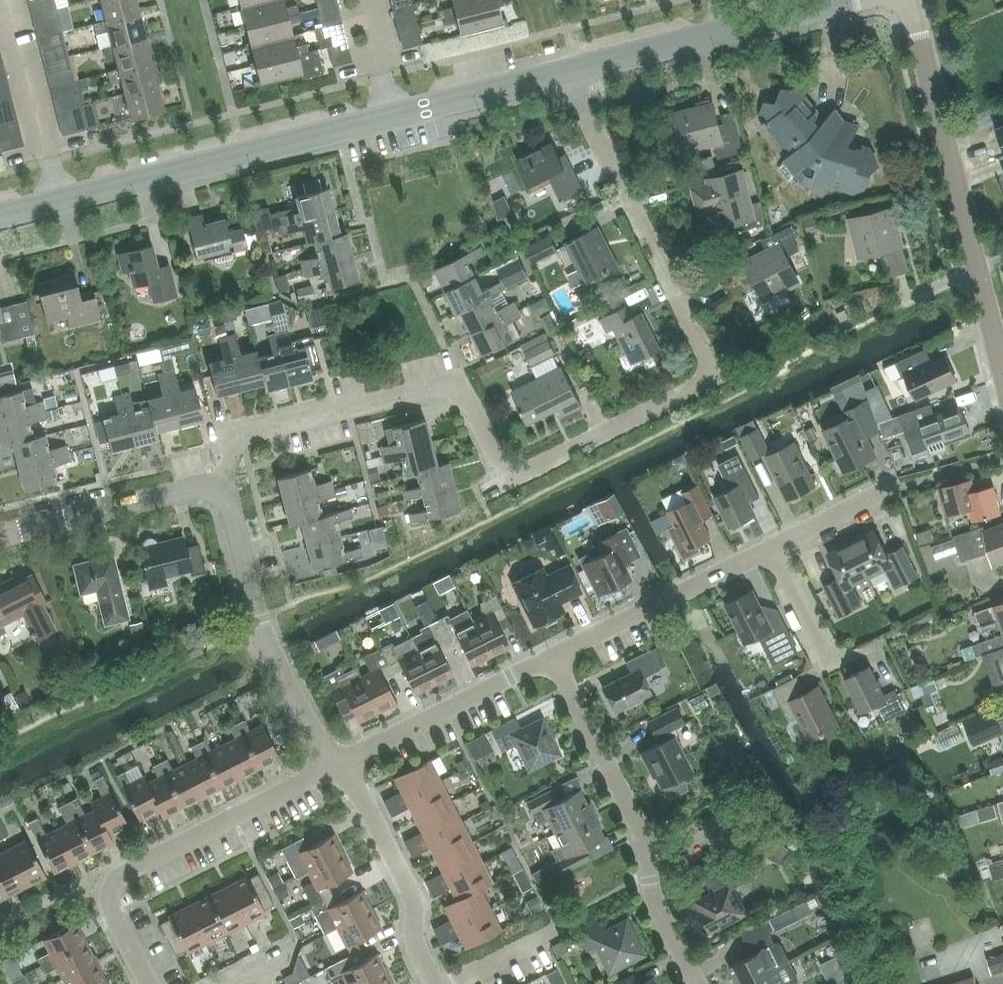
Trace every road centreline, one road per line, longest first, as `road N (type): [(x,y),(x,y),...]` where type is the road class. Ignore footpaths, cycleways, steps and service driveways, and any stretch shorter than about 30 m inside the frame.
road 1 (residential): [(218,482),(240,439),(461,382),(513,480),(722,371),(581,71)]
road 2 (residential): [(151,983),(98,882),(342,763)]
road 3 (tertiary): [(1002,362),(908,0)]
road 4 (residential): [(58,199),(383,119)]
road 5 (residential): [(342,763),(264,619),(218,482)]
road 6 (residential): [(555,660),(771,547)]
road 7 (residential): [(434,983),(417,953),(410,899),(342,763)]
road 8 (residential): [(342,763),(555,660)]
road 9 (residential): [(0,538),(218,482)]
road 10 (residential): [(652,855),(555,660)]
road 11 (residential): [(58,199),(6,0)]
road 12 (residential): [(383,119),(581,71)]
road 13 (residential): [(581,71),(741,26)]
road 14 (residential): [(771,547),(895,479)]
road 15 (residential): [(698,983),(666,925),(652,855)]
road 16 (residential): [(832,666),(771,547)]
road 17 (residential): [(383,119),(351,0)]

